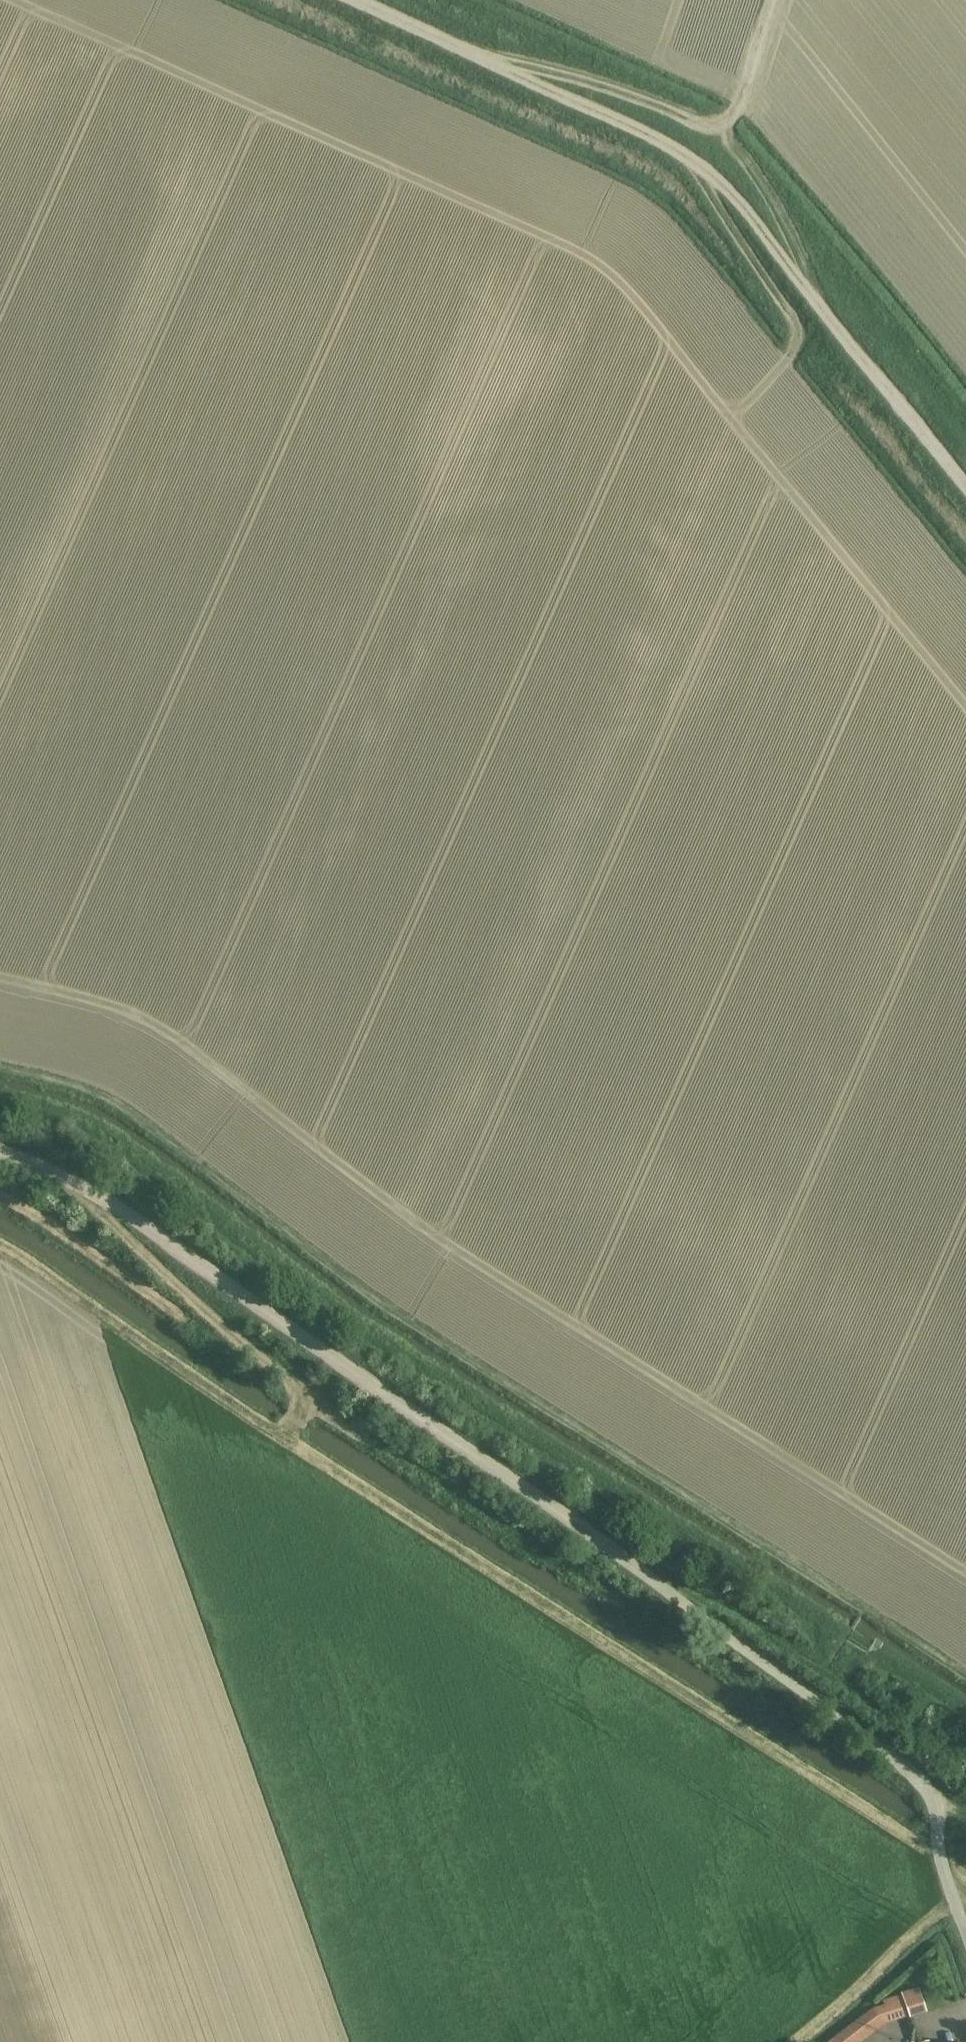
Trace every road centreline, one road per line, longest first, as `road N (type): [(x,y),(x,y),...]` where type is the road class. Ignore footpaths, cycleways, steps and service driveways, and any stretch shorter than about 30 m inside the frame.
road 1 (unclassified): [(965,1932),(938,1848),(936,1807),(897,1759),(543,1500),(110,1201),(0,1153)]
road 2 (track): [(965,482),(737,200),(360,0)]

